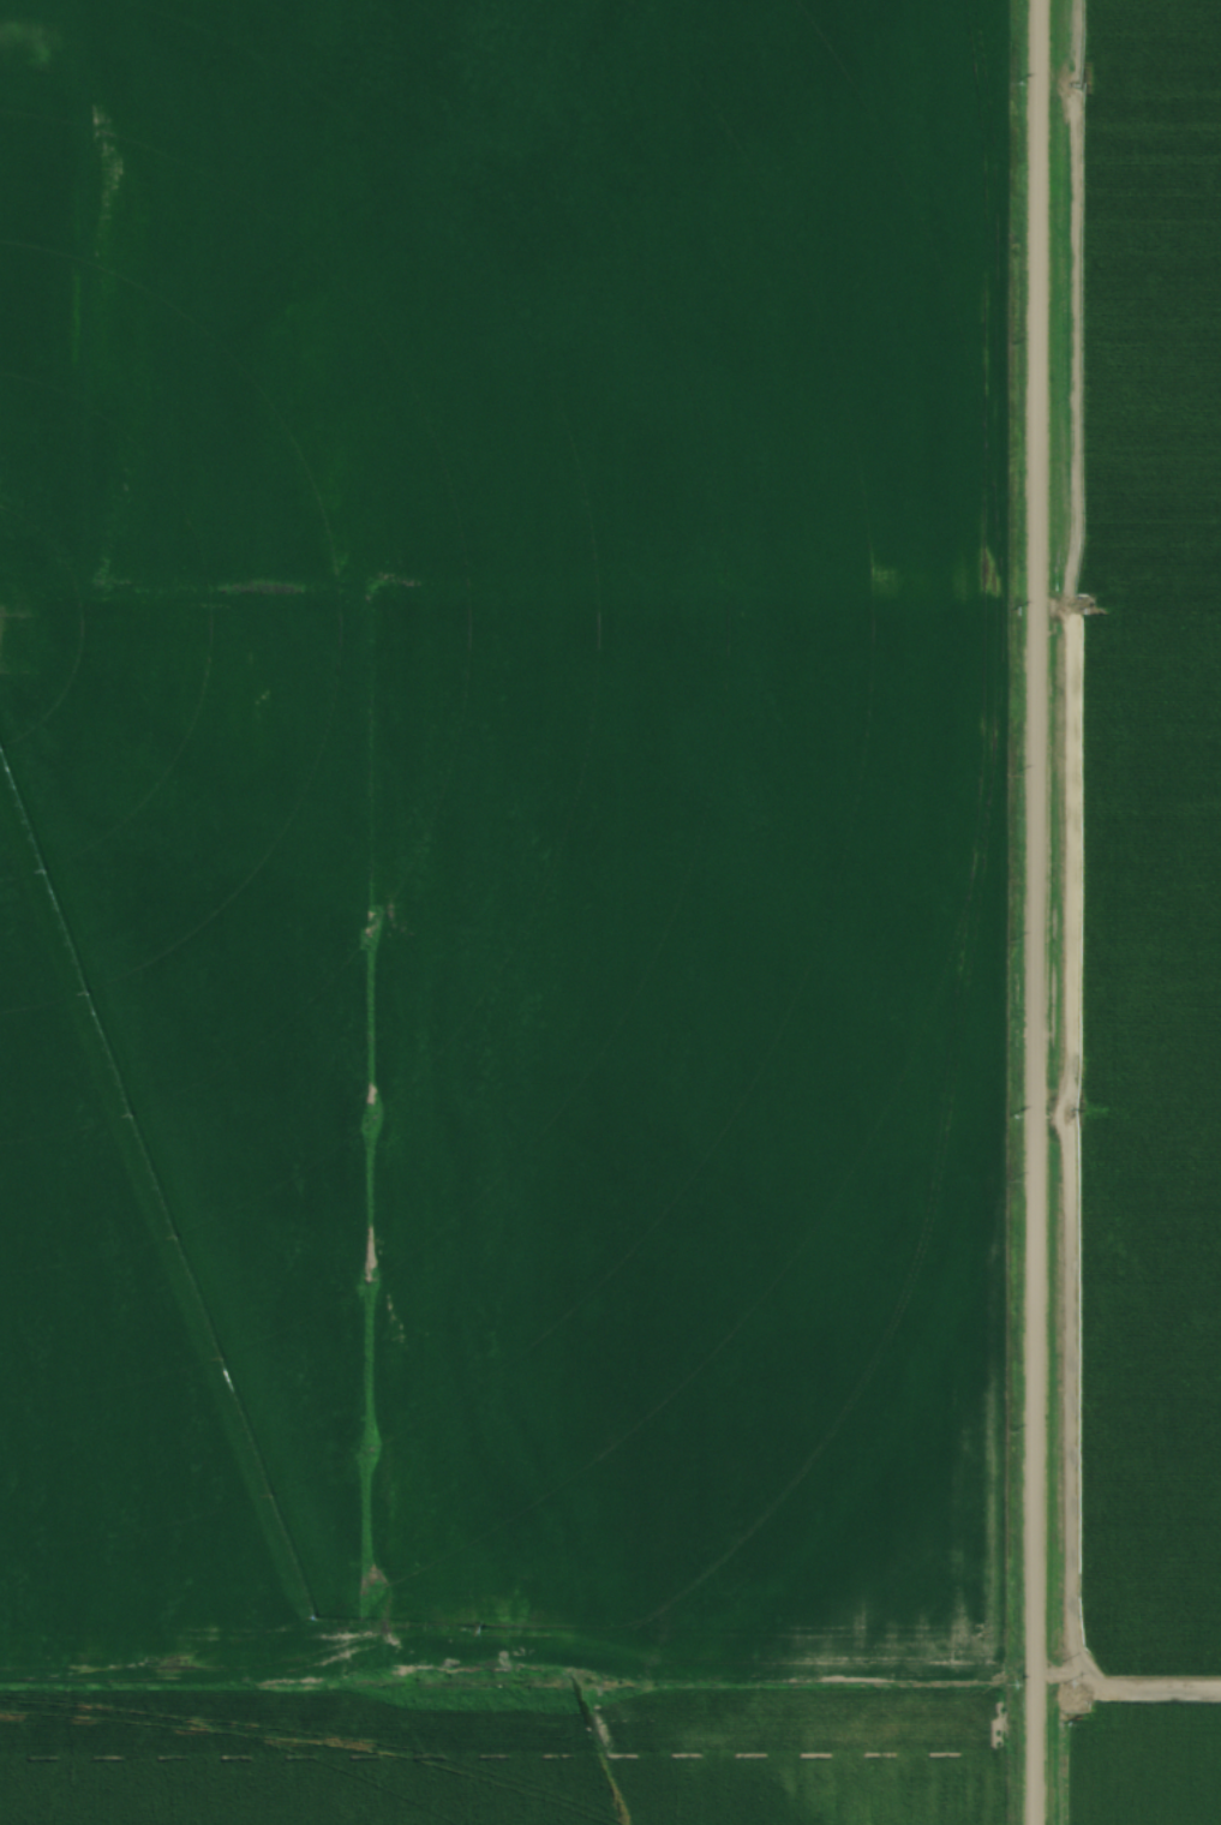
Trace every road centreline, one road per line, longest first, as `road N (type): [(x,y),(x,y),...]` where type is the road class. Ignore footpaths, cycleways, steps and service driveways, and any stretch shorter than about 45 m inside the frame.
road 1 (residential): [(1035,1824),(1039,0)]

